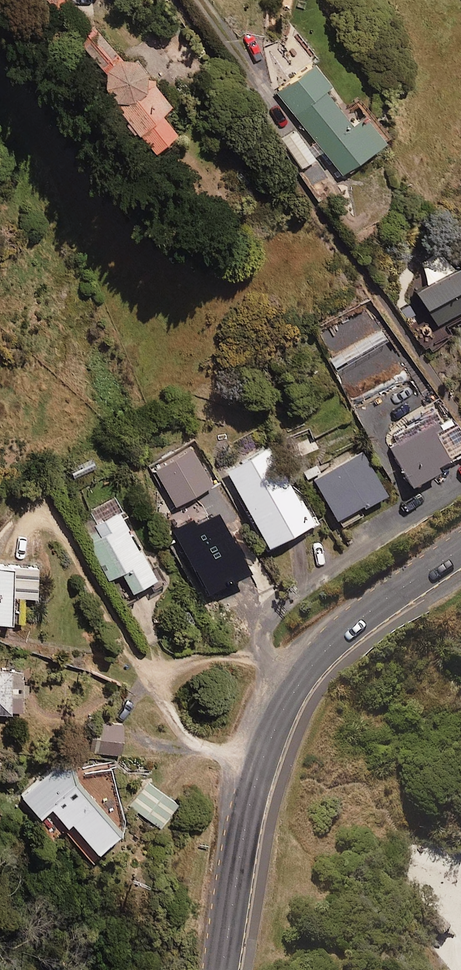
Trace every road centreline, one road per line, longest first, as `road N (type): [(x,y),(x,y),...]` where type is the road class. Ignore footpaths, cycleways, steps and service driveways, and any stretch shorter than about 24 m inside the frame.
road 1 (secondary): [(460,549),(373,607),(296,680),(251,792),(220,969)]

